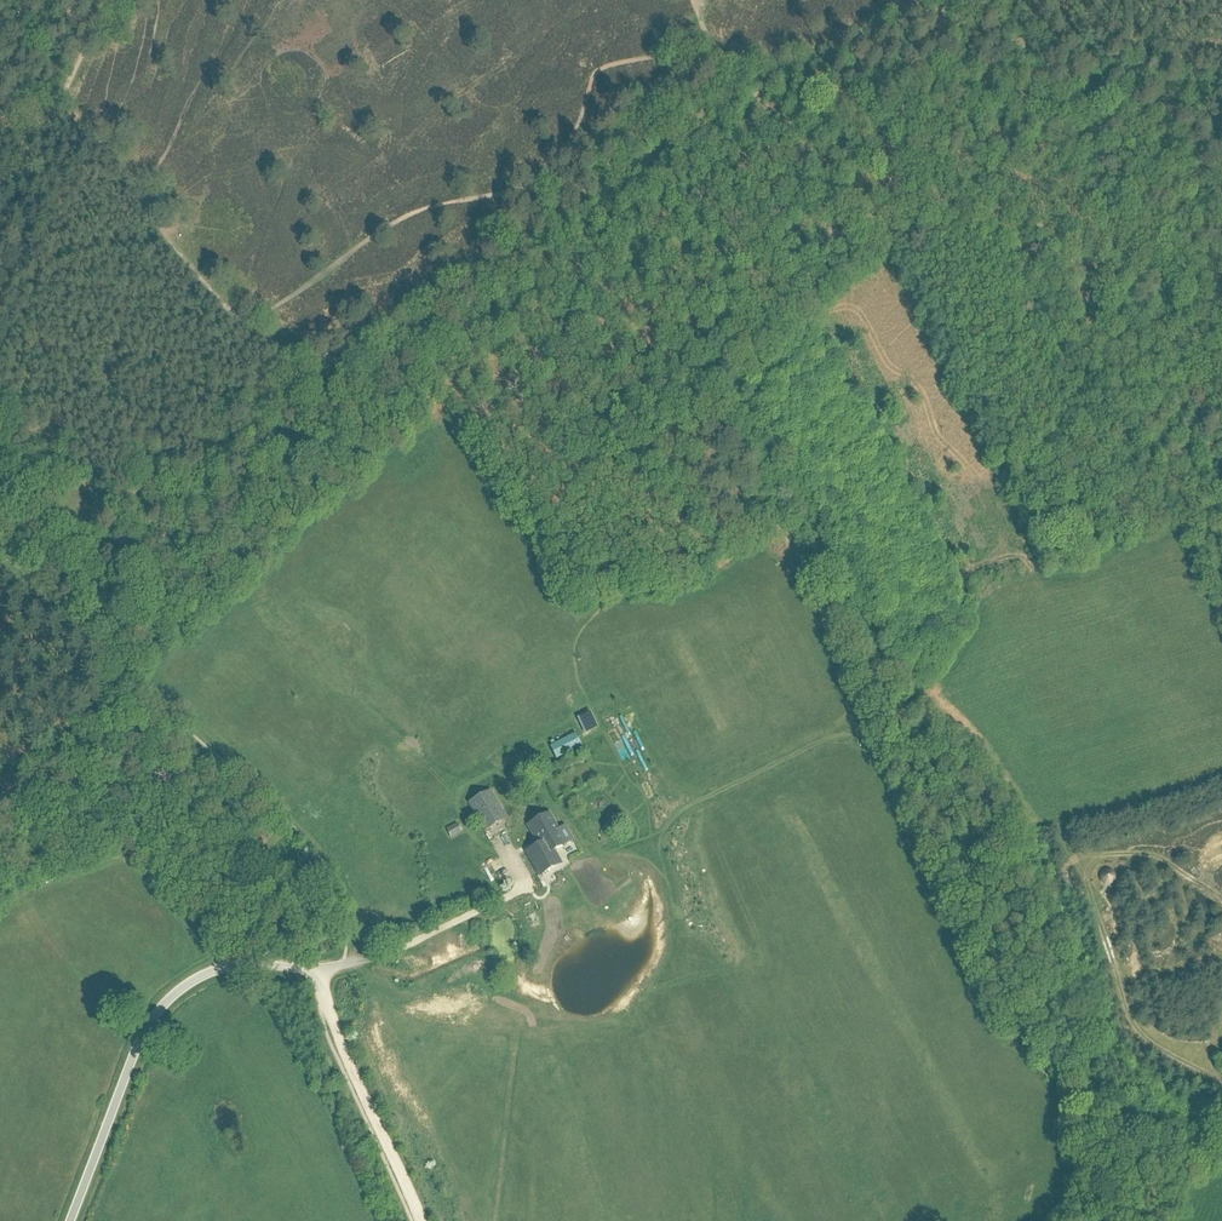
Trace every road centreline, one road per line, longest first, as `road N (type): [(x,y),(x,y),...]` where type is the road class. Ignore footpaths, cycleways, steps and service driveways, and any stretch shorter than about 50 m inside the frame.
road 1 (track): [(1221,1129),(1130,1122),(1054,1081),(1015,1043),(975,966),(819,601),(721,409),(571,326),(391,347)]
road 2 (track): [(111,659),(224,514),(391,347)]
road 3 (unclassified): [(70,1220),(134,1053),(160,1008),(227,967),(319,970)]
road 4 (track): [(721,409),(877,164),(920,77)]
road 5 (track): [(354,963),(352,914),(326,858),(227,757),(126,674)]
road 6 (track): [(333,359),(257,392),(33,582)]
road 7 (track): [(920,77),(1117,88),(1221,146)]
road 8 (track): [(647,827),(827,740),(853,738),(882,751)]
road 9 (track): [(419,1220),(323,996)]
road 10 (track): [(726,106),(808,85),(920,77)]
road 11 (track): [(0,553),(128,683)]
road 12 (track): [(391,347),(333,359),(246,328)]

